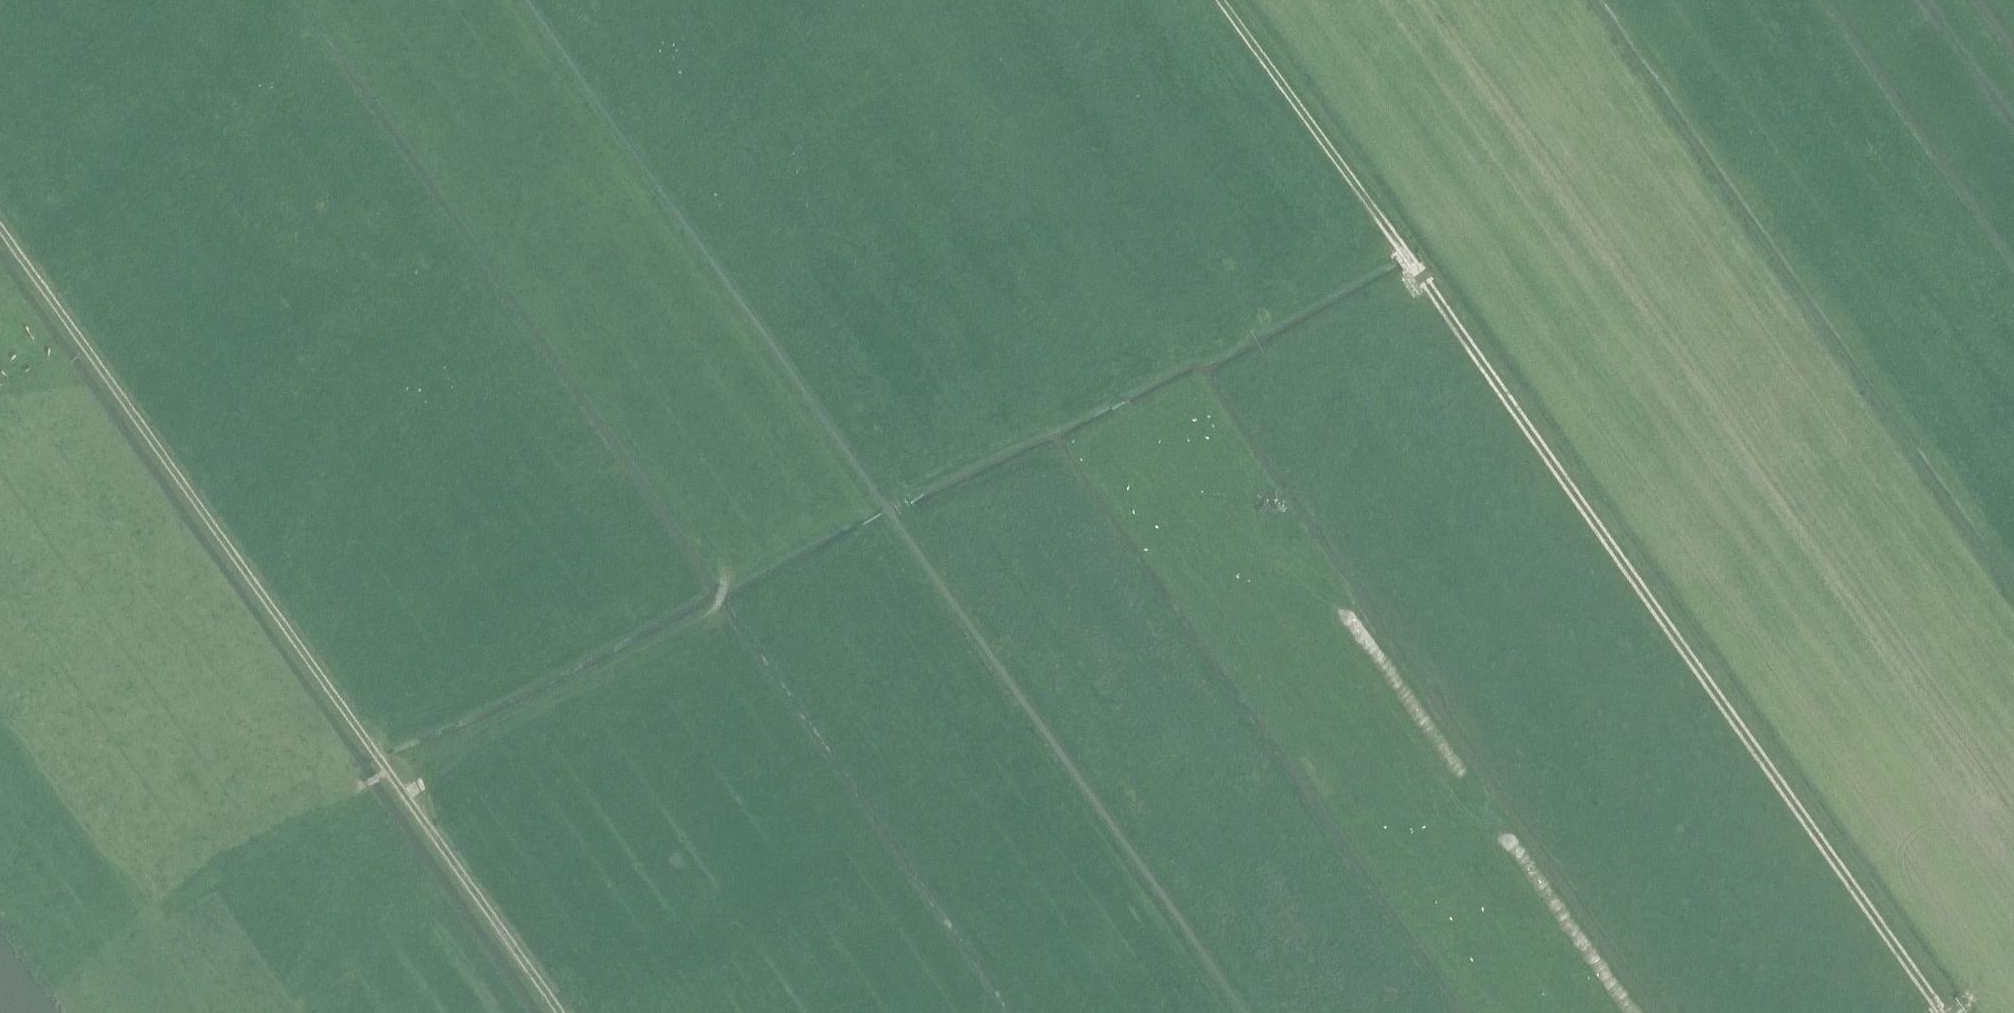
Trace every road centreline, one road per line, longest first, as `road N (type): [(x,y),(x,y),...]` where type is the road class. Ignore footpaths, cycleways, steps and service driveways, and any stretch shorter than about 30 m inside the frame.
road 1 (track): [(1939,1012),(1220,0)]

